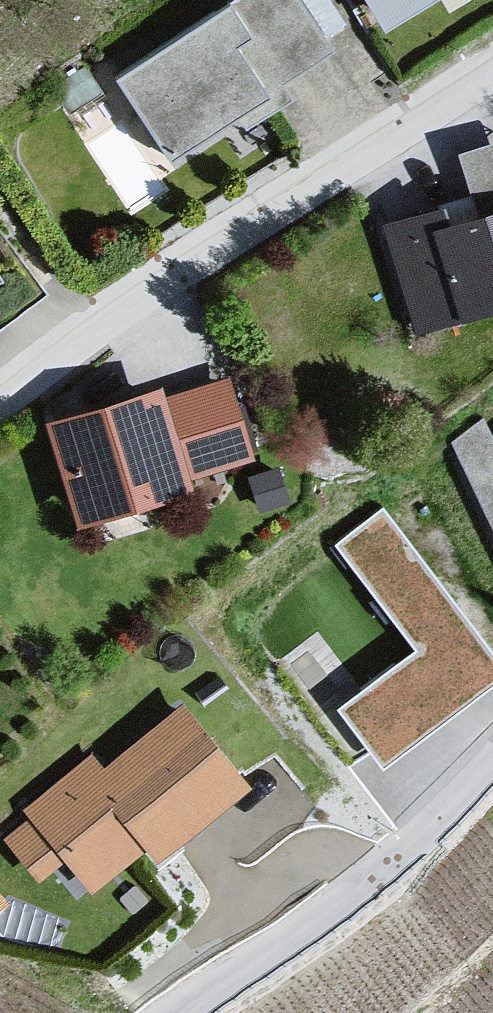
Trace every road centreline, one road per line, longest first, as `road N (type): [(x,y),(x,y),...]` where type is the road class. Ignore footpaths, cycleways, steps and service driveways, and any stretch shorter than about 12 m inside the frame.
road 1 (residential): [(492,71),(154,288),(0,398)]
road 2 (residential): [(492,746),(407,840),(174,1012)]

